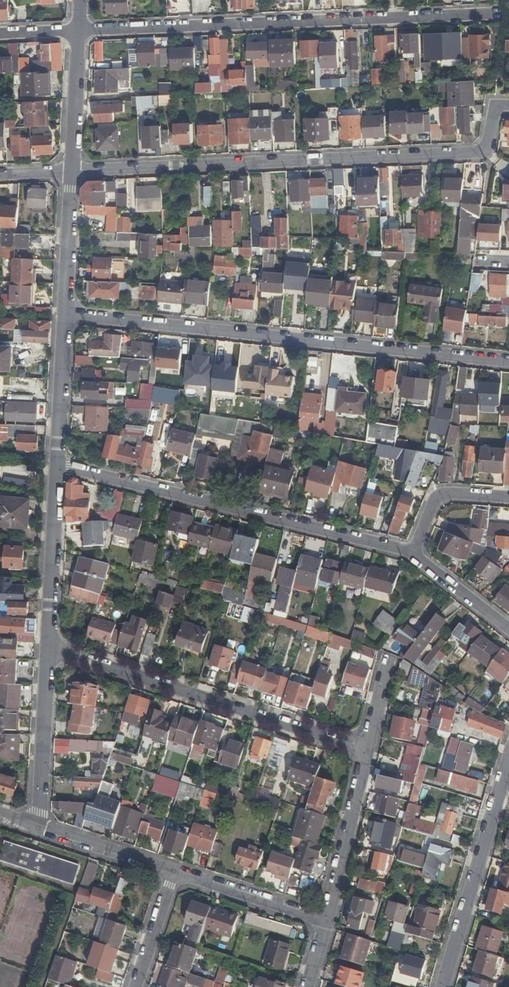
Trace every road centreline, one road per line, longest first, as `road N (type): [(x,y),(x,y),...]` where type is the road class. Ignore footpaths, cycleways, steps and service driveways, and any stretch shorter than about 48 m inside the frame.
road 1 (residential): [(70,173),(483,151),(497,106),(508,106)]
road 2 (residential): [(508,359),(64,316)]
road 3 (residential): [(76,32),(503,13)]
road 4 (residential): [(56,466),(412,553)]
road 5 (residential): [(364,746),(46,653)]
road 6 (residential): [(442,986),(508,753)]
road 7 (residential): [(46,653),(56,466)]
road 8 (unclassified): [(325,922),(364,746)]
road 9 (residential): [(37,830),(46,653)]
road 10 (unclassified): [(325,922),(170,873)]
road 11 (residential): [(56,466),(64,316)]
road 12 (residential): [(64,316),(70,173)]
road 13 (residential): [(70,173),(76,32)]
road 14 (unclassified): [(170,873),(37,830)]
road 15 (residential): [(508,498),(439,497),(412,553)]
road 16 (residential): [(412,553),(508,628)]
road 17 (residential): [(170,873),(132,986)]

